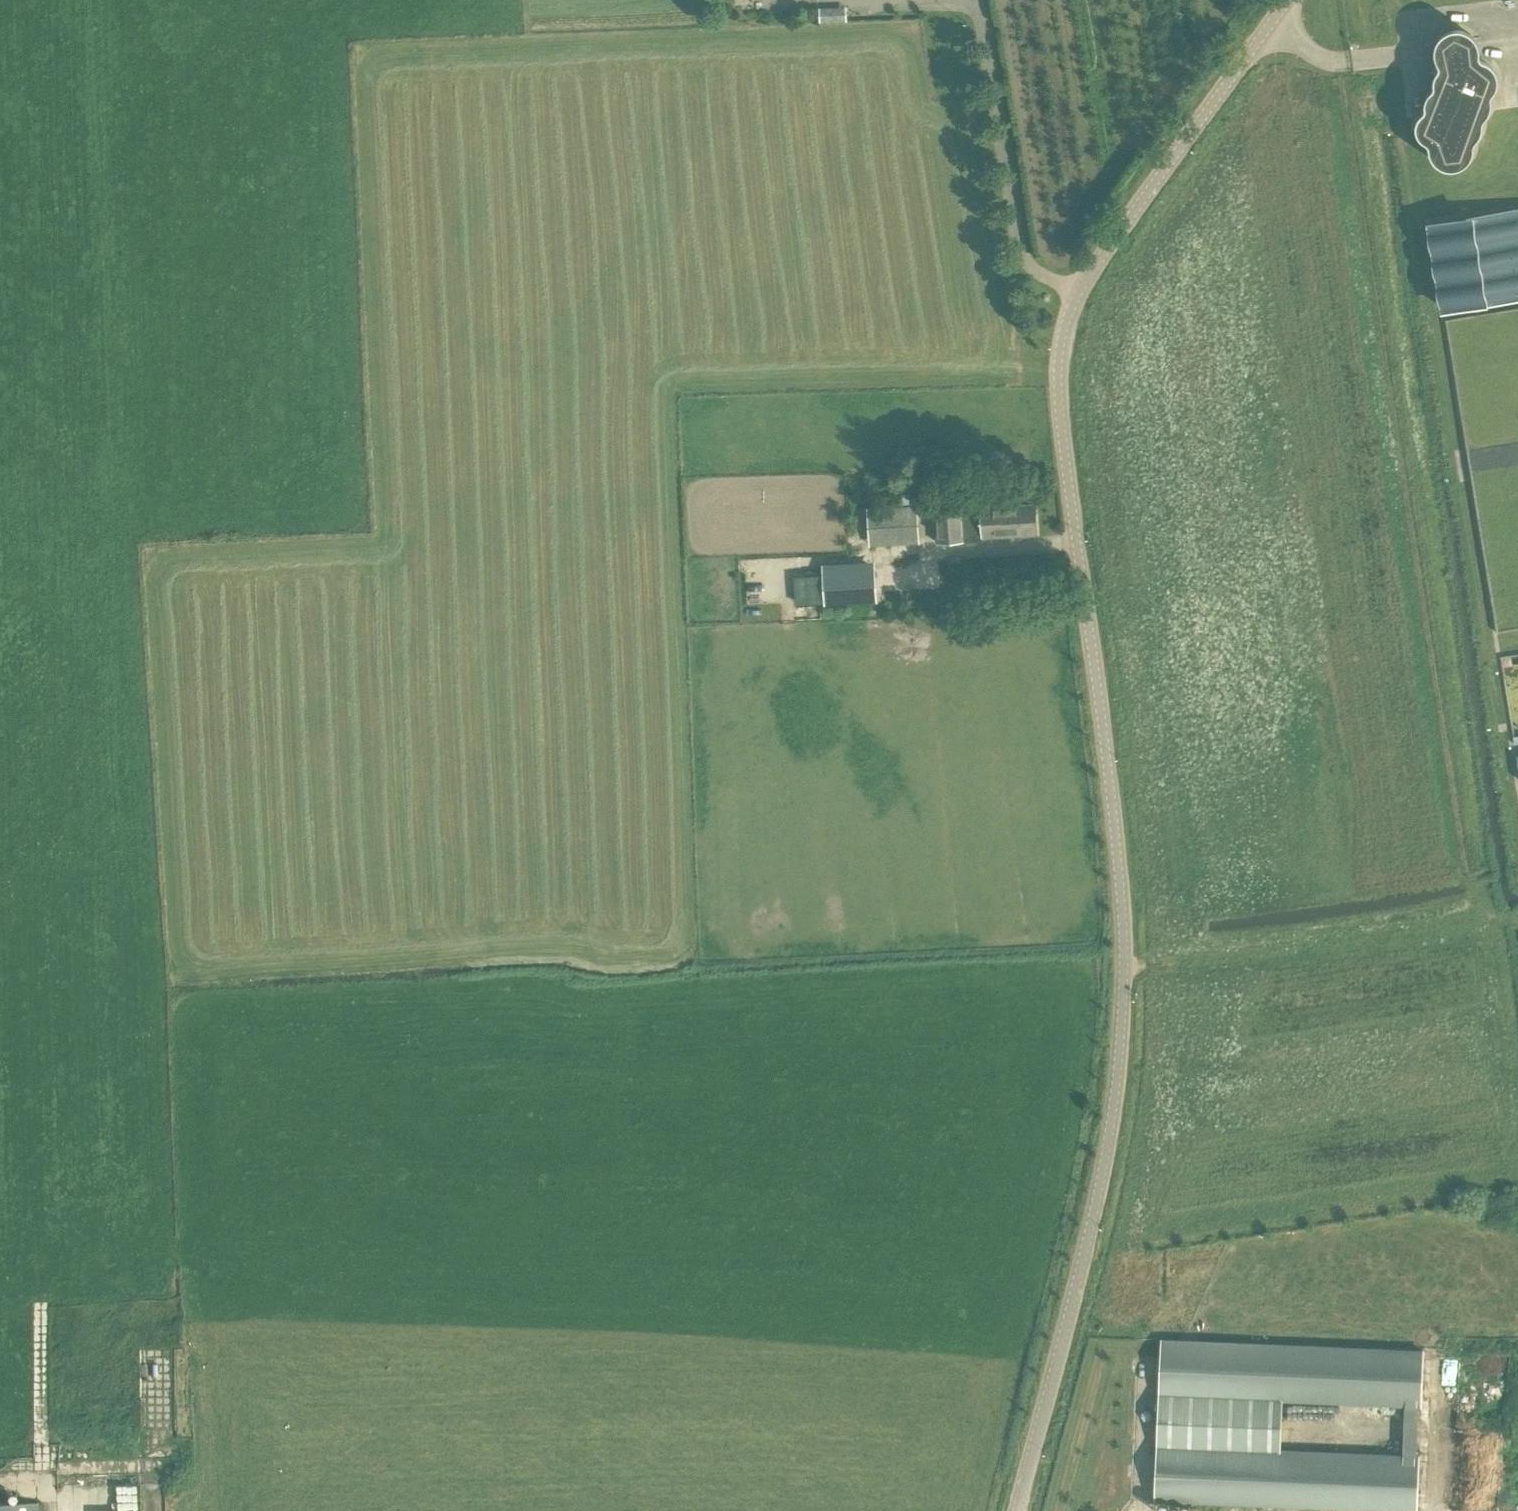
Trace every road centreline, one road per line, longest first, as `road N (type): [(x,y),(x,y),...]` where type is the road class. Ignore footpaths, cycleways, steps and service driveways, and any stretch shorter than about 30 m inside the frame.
road 1 (unclassified): [(1022,1510),(1102,1173),(1124,1009),(1126,891),(1058,381),(1071,291),(1114,223),(1286,0)]

